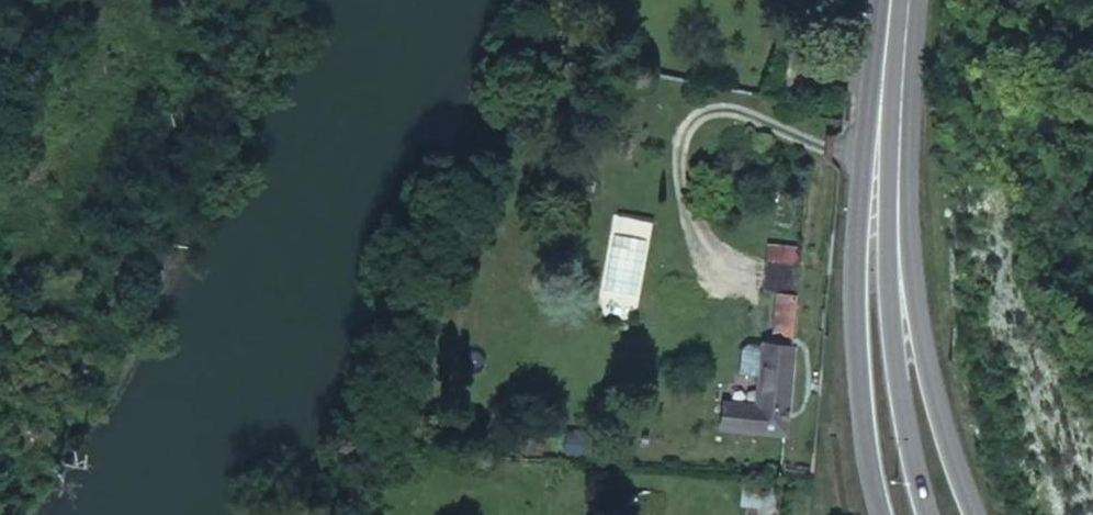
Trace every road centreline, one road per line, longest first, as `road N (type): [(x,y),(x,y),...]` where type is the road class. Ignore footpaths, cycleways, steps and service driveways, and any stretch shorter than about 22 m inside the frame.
road 1 (primary): [(895,0),(855,243),(854,375),(877,514)]
road 2 (primary): [(977,514),(895,250)]
road 3 (primary): [(924,514),(896,367),(895,250)]
road 4 (primary): [(895,250),(897,0)]

